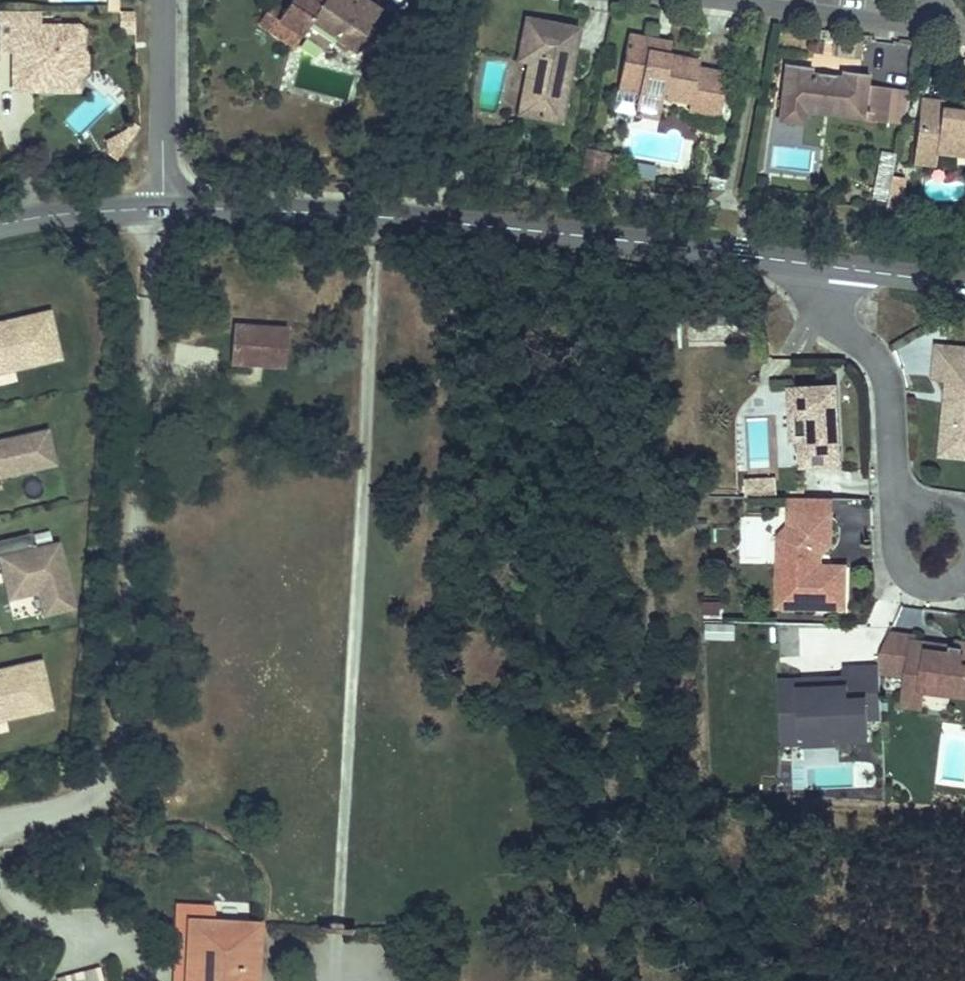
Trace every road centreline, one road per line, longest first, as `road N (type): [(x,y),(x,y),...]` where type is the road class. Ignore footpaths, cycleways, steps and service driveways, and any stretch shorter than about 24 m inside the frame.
road 1 (track): [(161,209),(112,753),(85,799),(0,821)]
road 2 (tertiary): [(161,209),(378,214),(828,261)]
road 3 (residential): [(828,261),(829,311),(879,357),(891,387),(892,458),(907,513)]
road 4 (tertiary): [(160,0),(161,209)]
road 5 (residential): [(752,0),(934,24),(939,0)]
road 6 (tertiary): [(0,225),(161,209)]
road 7 (tertiary): [(828,261),(964,280)]
road 8 (residential): [(907,513),(891,553),(899,573),(939,589),(964,574)]

